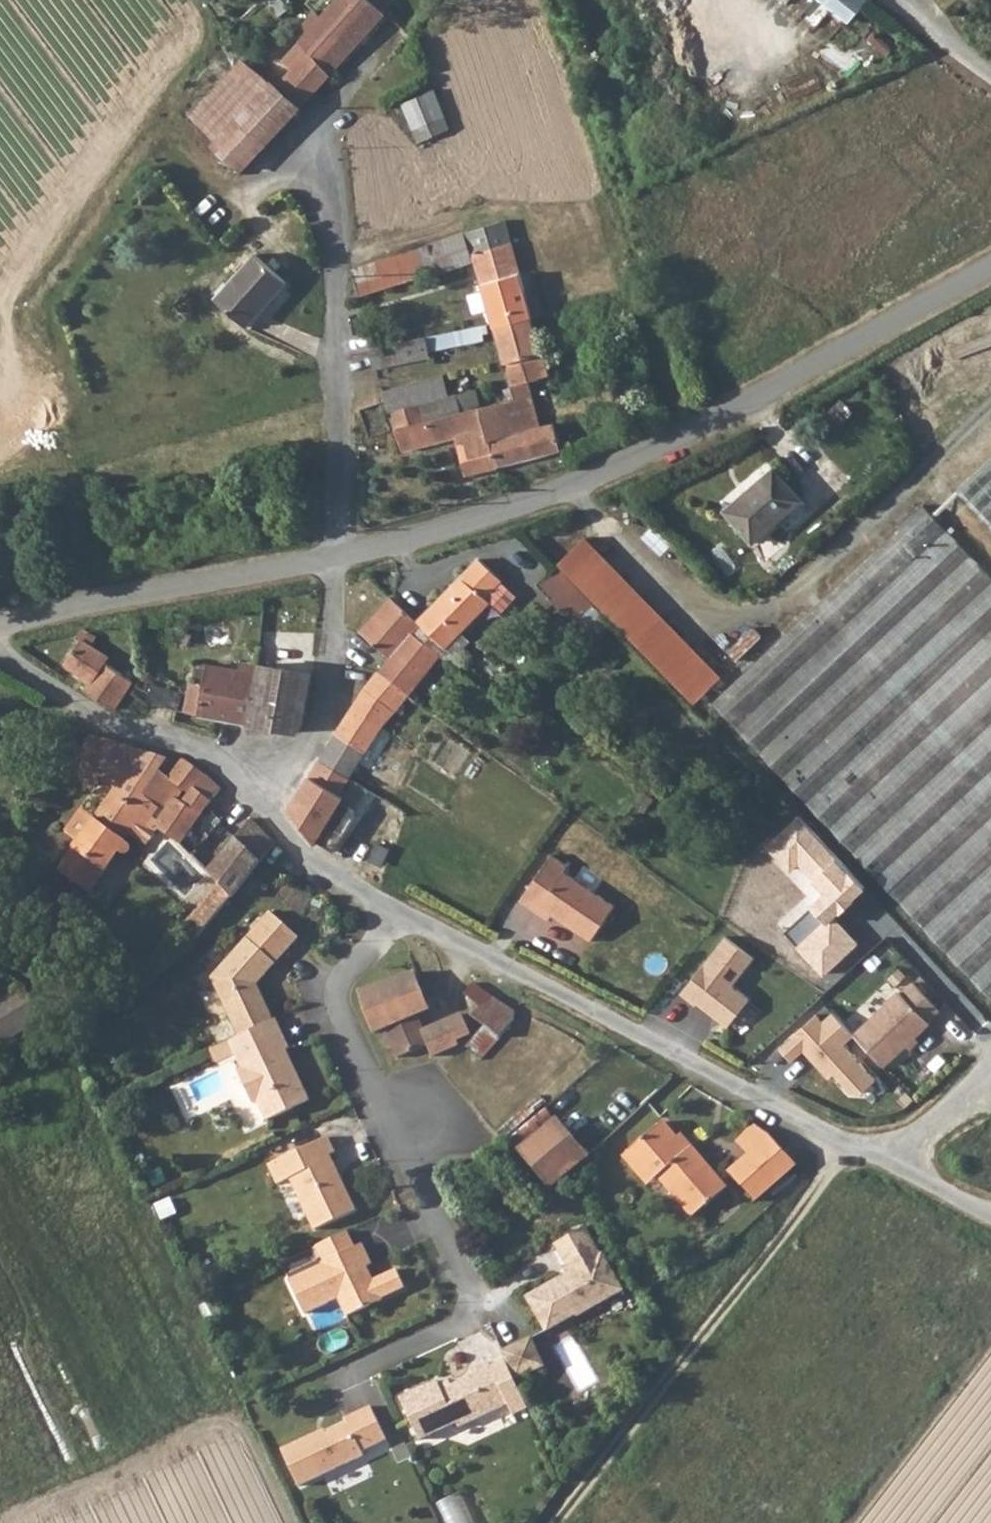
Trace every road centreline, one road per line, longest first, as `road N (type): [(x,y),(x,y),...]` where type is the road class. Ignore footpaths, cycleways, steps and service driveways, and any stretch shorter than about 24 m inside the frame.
road 1 (unclassified): [(990,1217),(358,890),(306,857),(226,774),(176,742),(92,715),(0,657)]
road 2 (unclassified): [(0,627),(329,563),(576,486),(990,268)]
road 3 (track): [(890,1165),(990,1061)]

